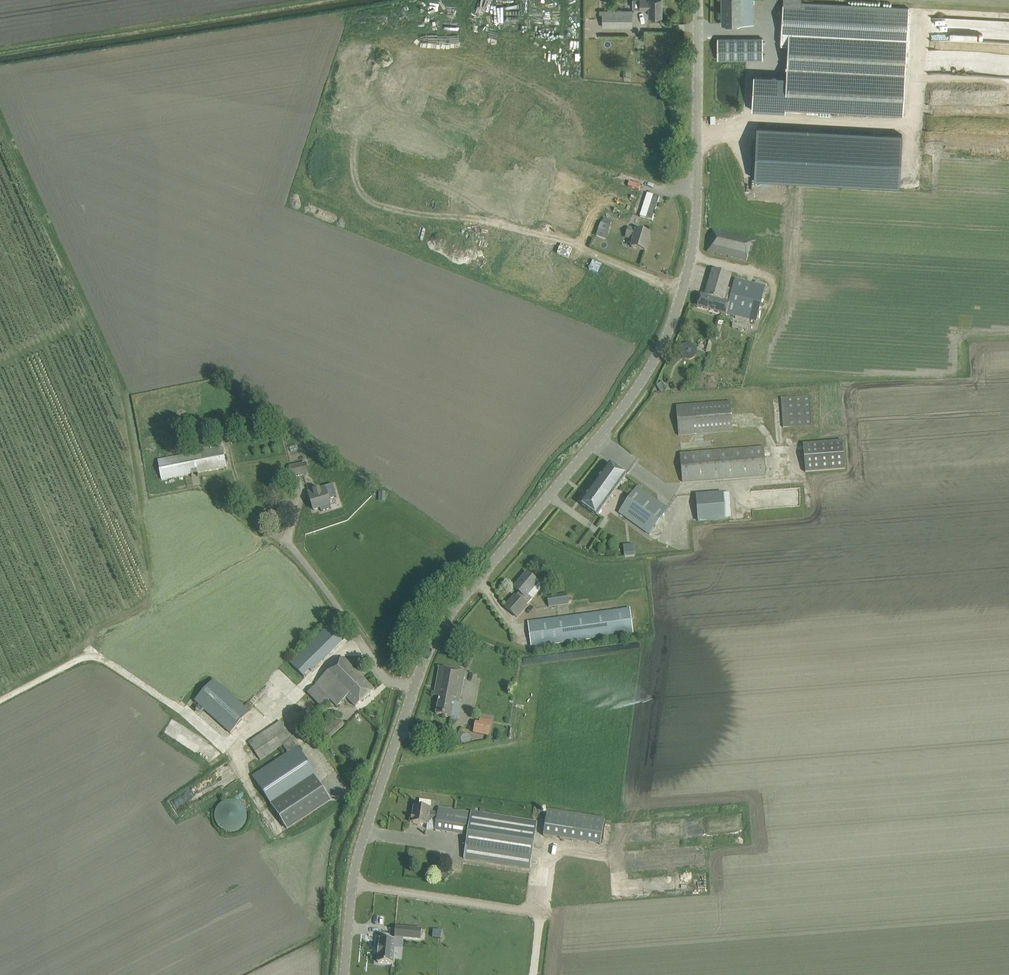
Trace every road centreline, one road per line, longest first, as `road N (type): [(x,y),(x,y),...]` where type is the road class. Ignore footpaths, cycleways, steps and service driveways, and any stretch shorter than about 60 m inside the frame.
road 1 (unclassified): [(416,690),(447,622),(644,380),(667,338),(685,291),(697,205),(698,0)]
road 2 (unclassified): [(344,974),(361,842),(416,690)]
road 3 (track): [(0,700),(88,654),(226,742)]
road 4 (unclassified): [(416,690),(385,678),(291,545)]
road 5 (track): [(532,974),(549,853)]

